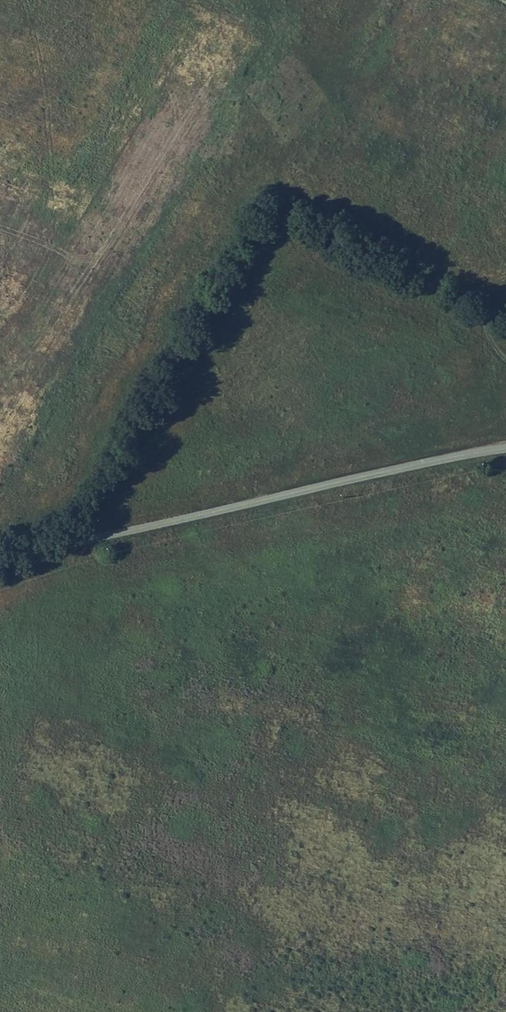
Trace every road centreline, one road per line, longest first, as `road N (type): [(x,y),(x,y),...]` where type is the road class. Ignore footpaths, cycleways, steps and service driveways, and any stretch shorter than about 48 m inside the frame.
road 1 (unclassified): [(0,556),(505,447)]

